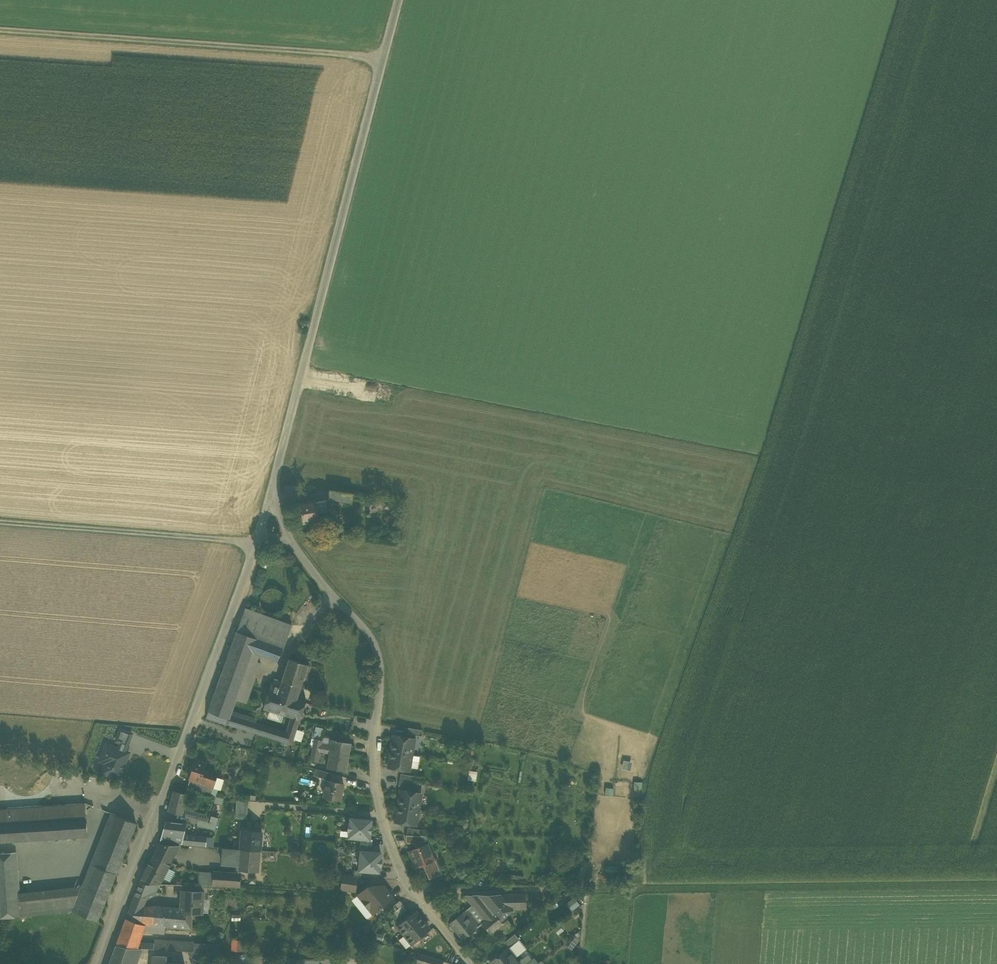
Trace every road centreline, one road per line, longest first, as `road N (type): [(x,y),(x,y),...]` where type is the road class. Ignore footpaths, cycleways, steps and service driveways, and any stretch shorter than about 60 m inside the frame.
road 1 (track): [(408,886),(632,892),(996,887)]
road 2 (unclassified): [(274,484),(398,0)]
road 3 (residential): [(472,963),(408,886),(382,816),(374,766),(381,672),(372,637),(286,535)]
road 4 (residential): [(101,963),(256,543)]
road 5 (track): [(0,29),(383,56)]
road 6 (track): [(256,543),(0,521)]

